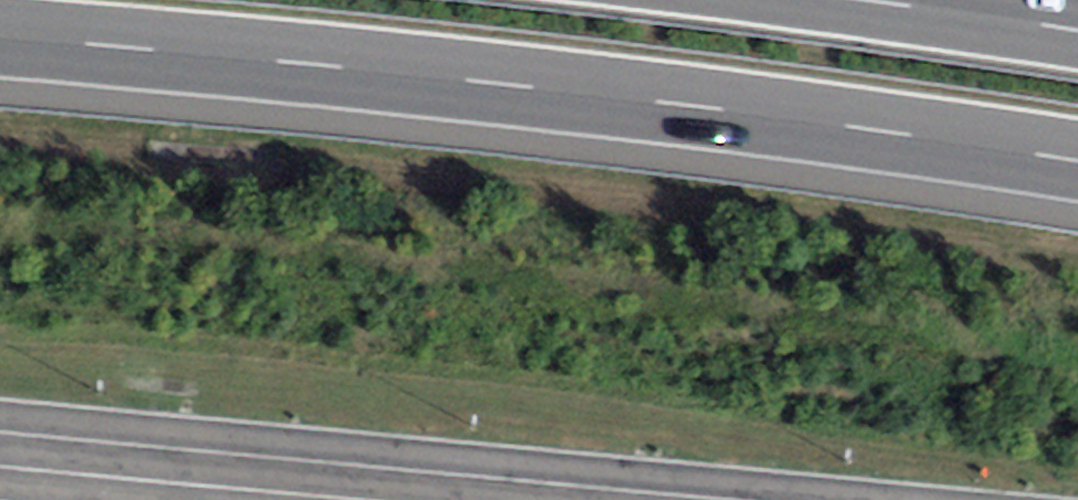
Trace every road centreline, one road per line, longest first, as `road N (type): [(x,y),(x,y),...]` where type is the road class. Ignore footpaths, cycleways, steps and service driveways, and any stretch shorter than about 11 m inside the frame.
road 1 (motorway): [(0,38),(723,105),(1077,158)]
road 2 (motorway): [(1077,40),(734,0)]

